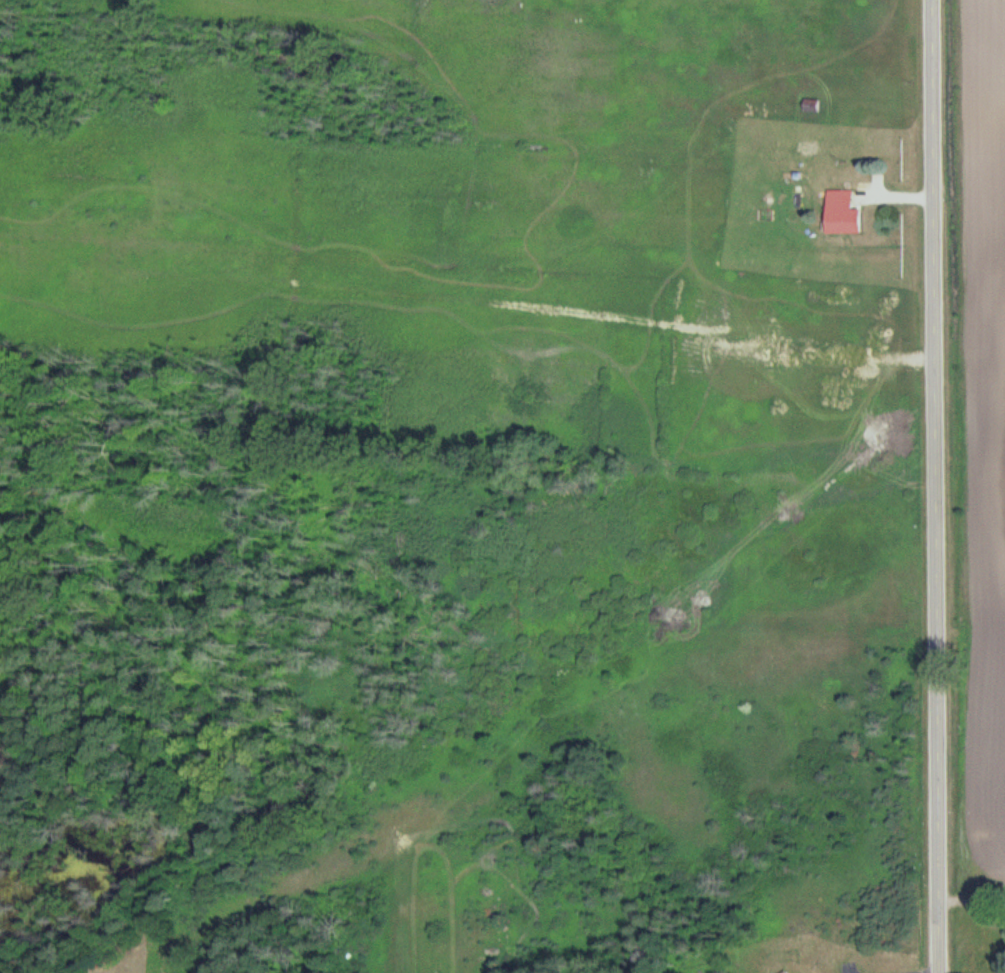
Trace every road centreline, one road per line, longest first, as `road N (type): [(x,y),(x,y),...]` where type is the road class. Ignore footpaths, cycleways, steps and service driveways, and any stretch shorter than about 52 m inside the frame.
road 1 (residential): [(937,972),(927,0)]

